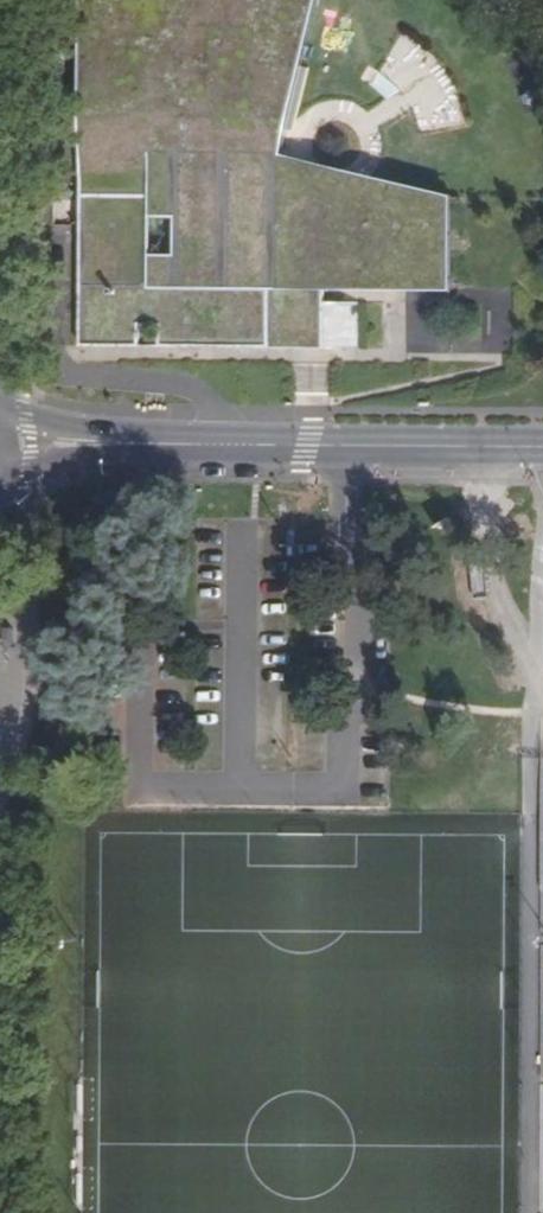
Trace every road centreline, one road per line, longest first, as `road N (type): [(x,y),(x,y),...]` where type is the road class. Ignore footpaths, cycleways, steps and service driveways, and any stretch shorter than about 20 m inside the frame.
road 1 (tertiary): [(4,443),(542,449)]

